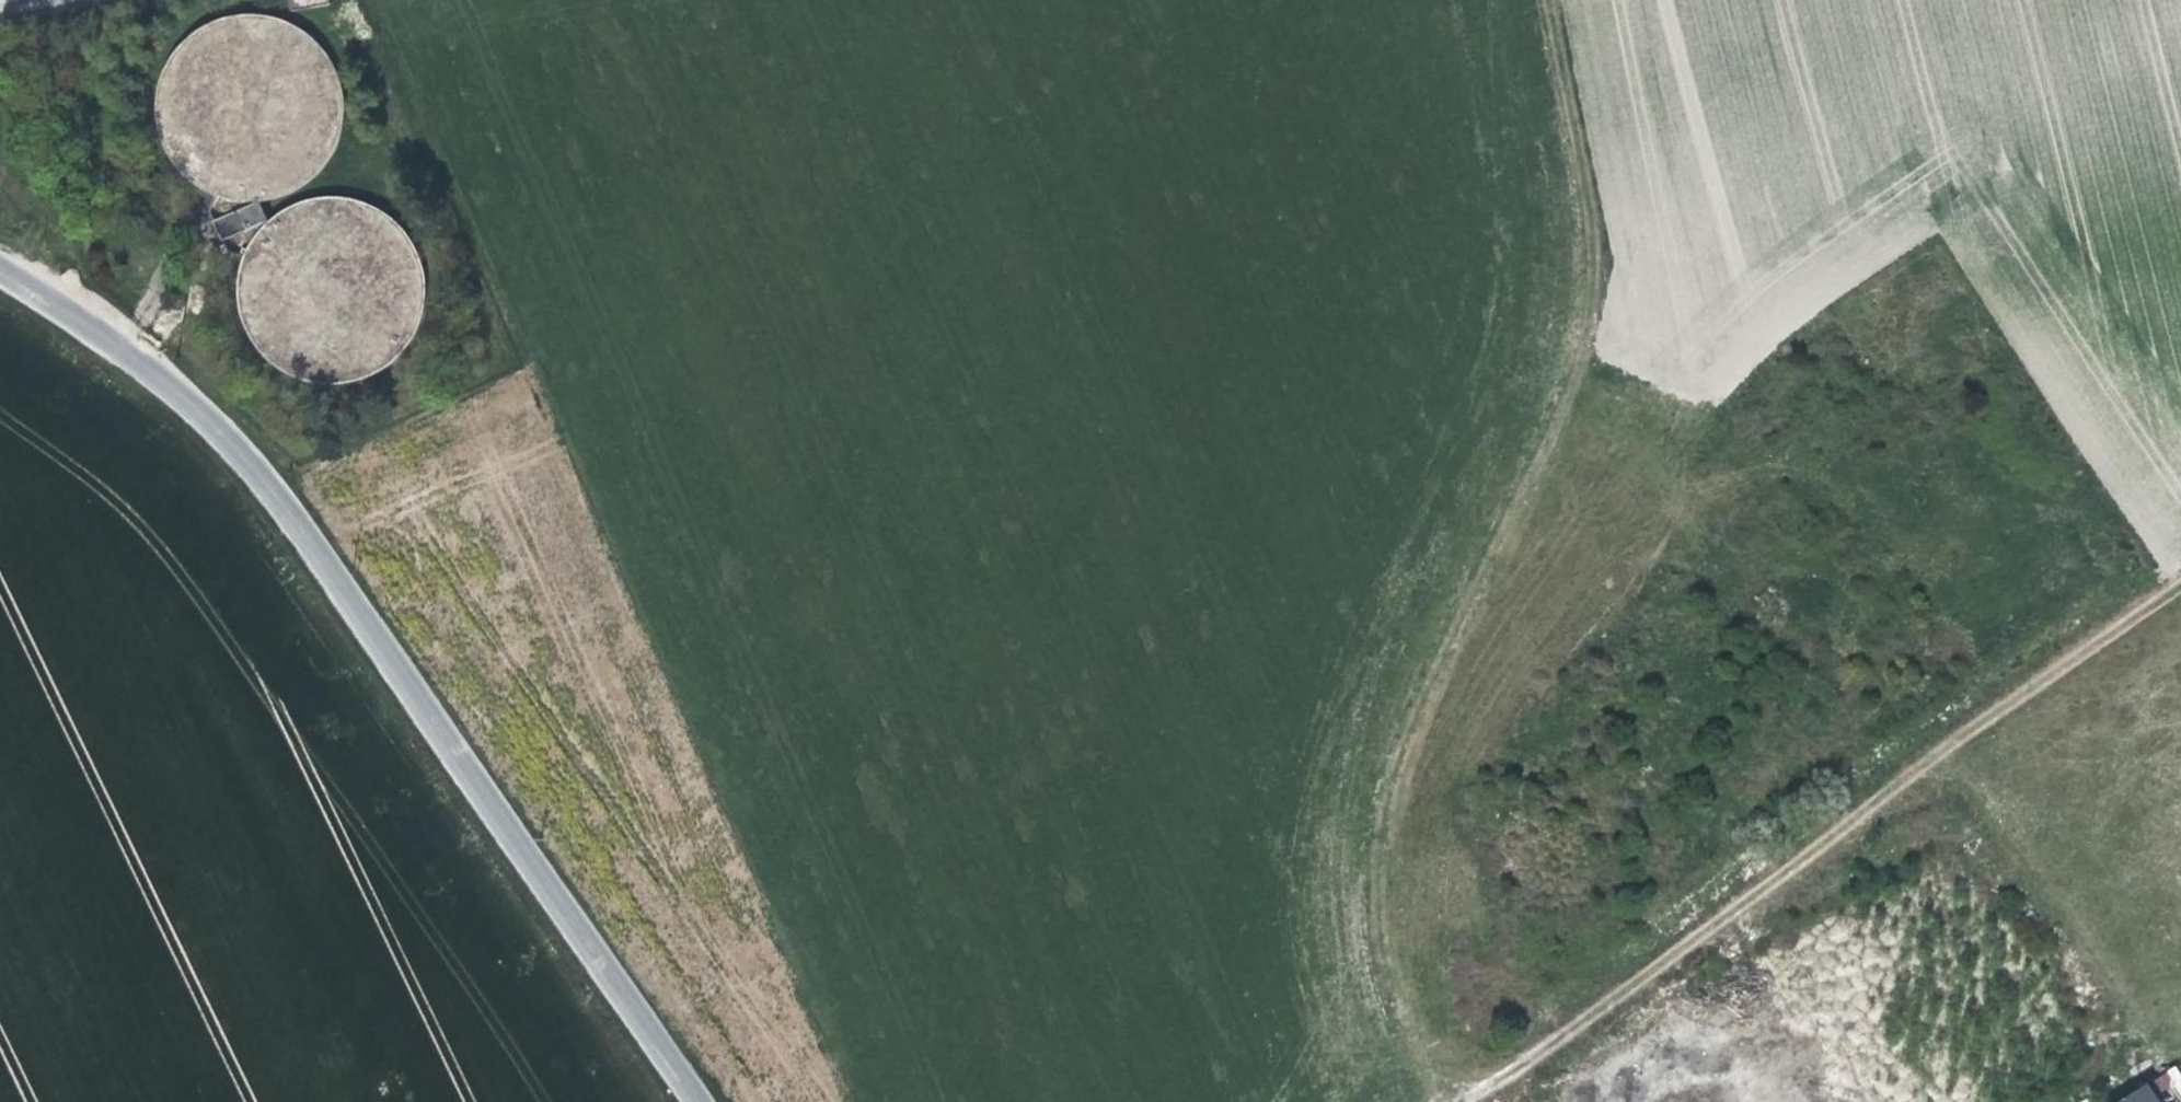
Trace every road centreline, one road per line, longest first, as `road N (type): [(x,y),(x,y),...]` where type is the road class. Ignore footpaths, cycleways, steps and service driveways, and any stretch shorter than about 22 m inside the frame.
road 1 (track): [(1544,0),(1590,234),(1583,323),(1375,769),(1351,885),(1398,1101)]
road 2 (unclassified): [(709,1101),(250,468),(127,352),(0,272)]
road 3 (track): [(2180,582),(1495,1088),(1457,1101)]

